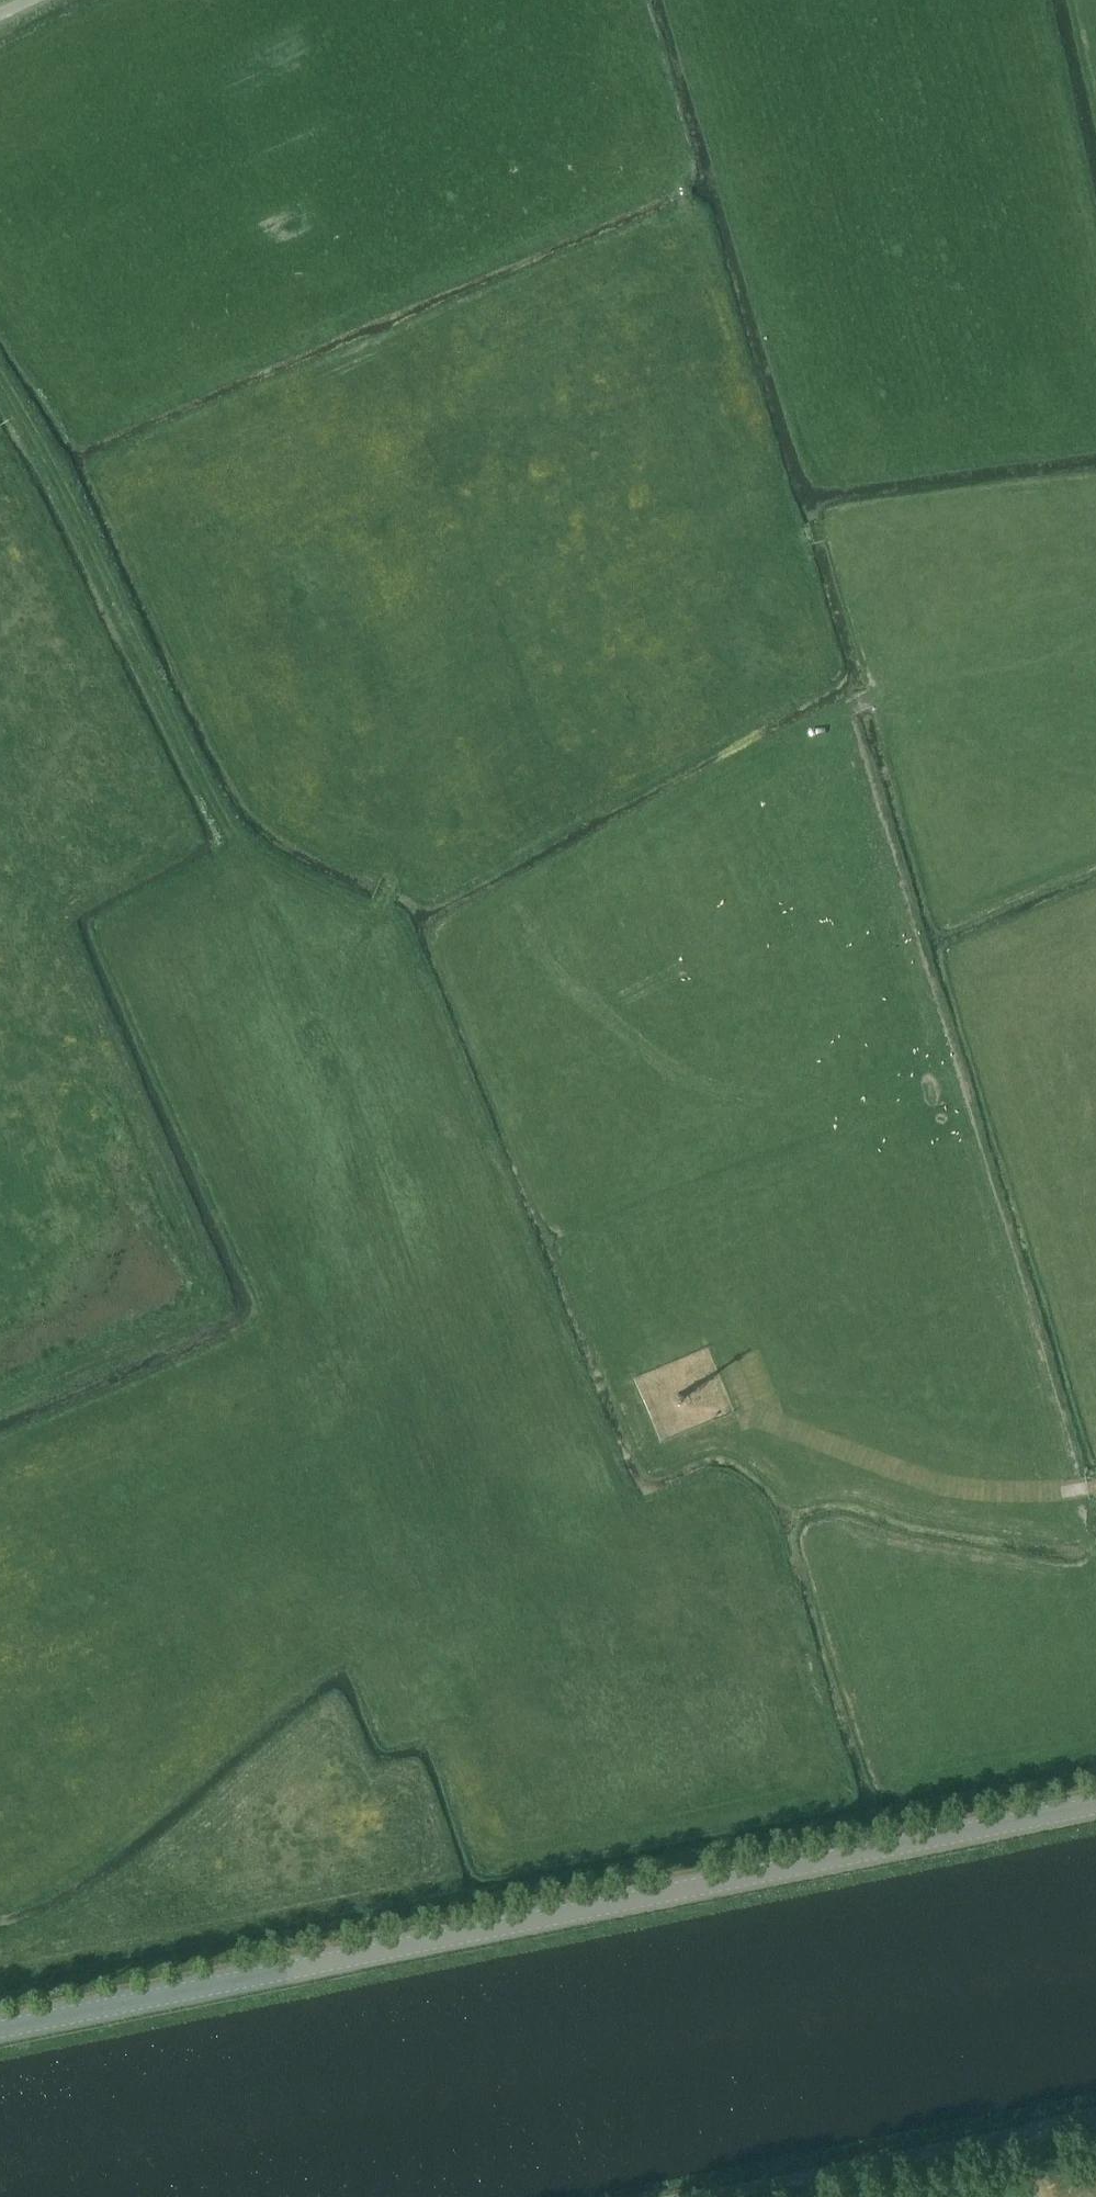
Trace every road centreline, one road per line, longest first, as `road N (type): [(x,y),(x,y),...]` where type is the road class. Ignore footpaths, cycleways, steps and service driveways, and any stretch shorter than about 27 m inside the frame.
road 1 (tertiary): [(0,2021),(1095,1803)]
road 2 (unclassified): [(701,2196),(1095,2116)]

